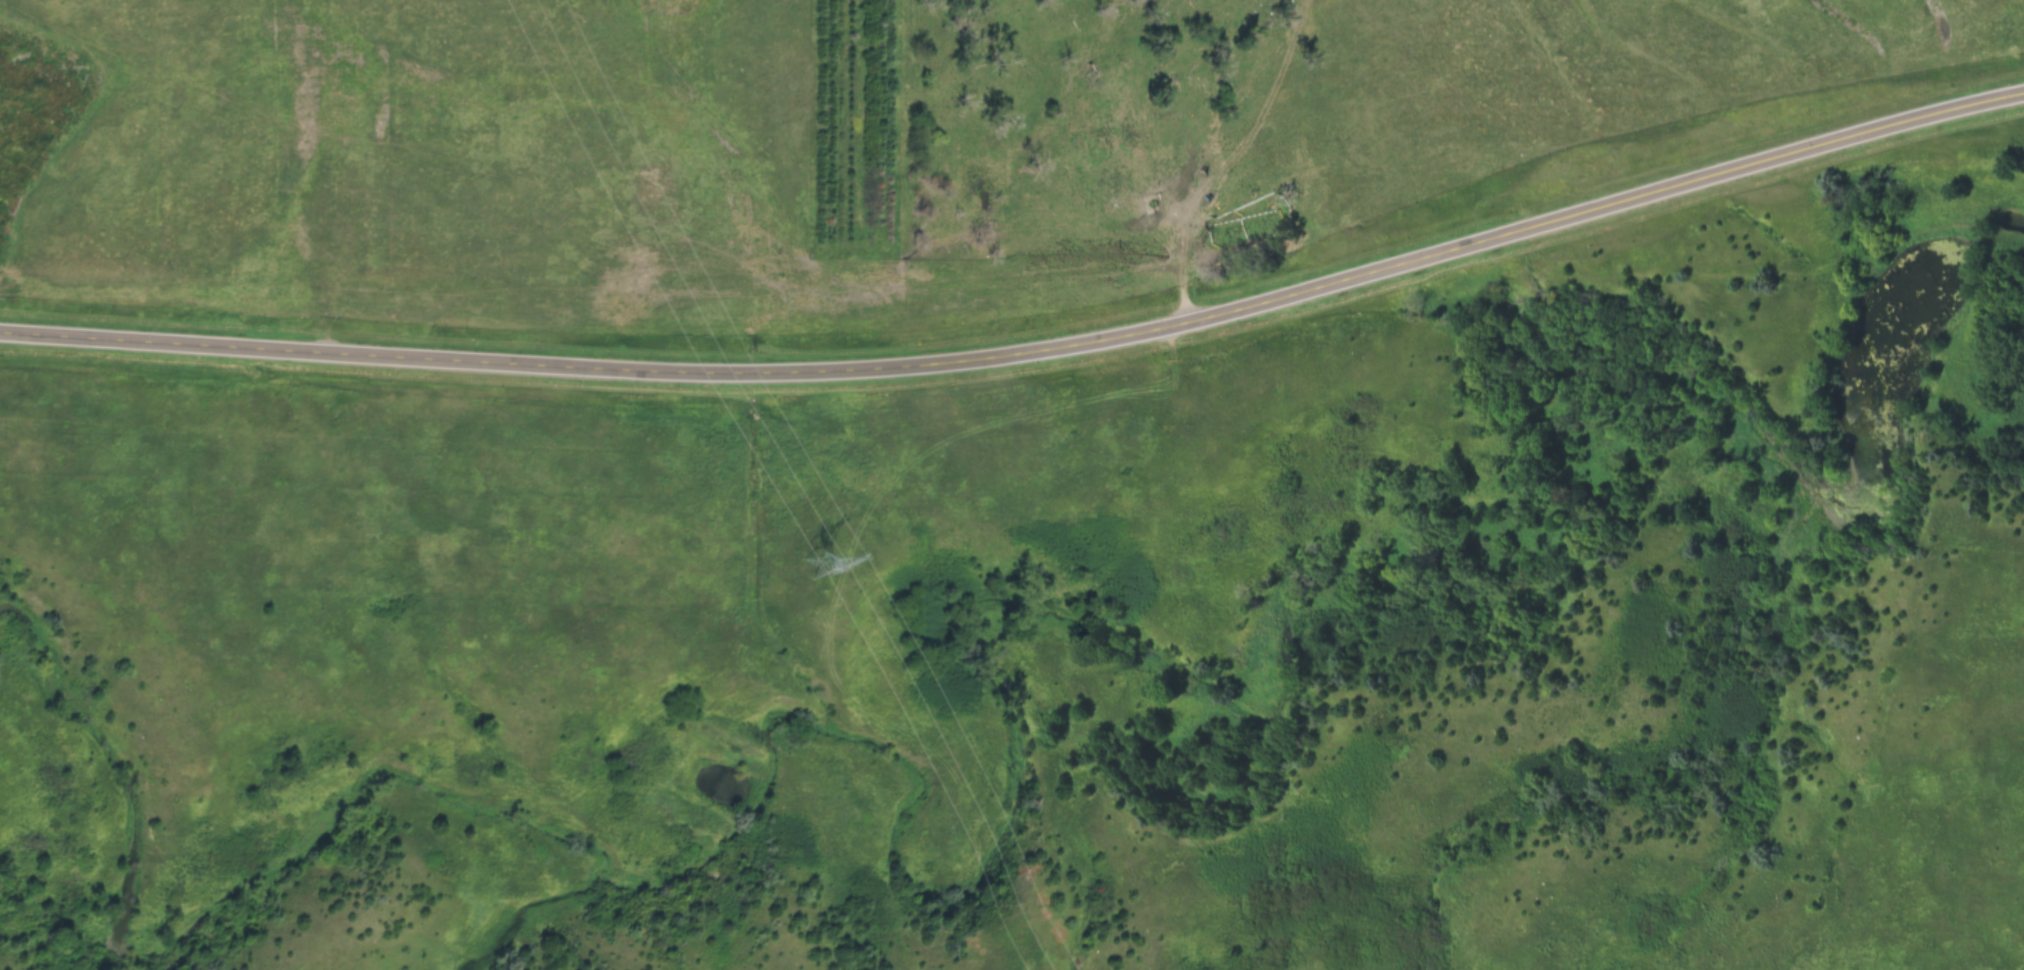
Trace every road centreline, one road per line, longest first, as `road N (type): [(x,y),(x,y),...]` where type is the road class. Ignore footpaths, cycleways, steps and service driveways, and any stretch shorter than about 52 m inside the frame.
road 1 (primary): [(2023,95),(1304,296),(1091,344),(871,368),(675,372),(0,333)]

